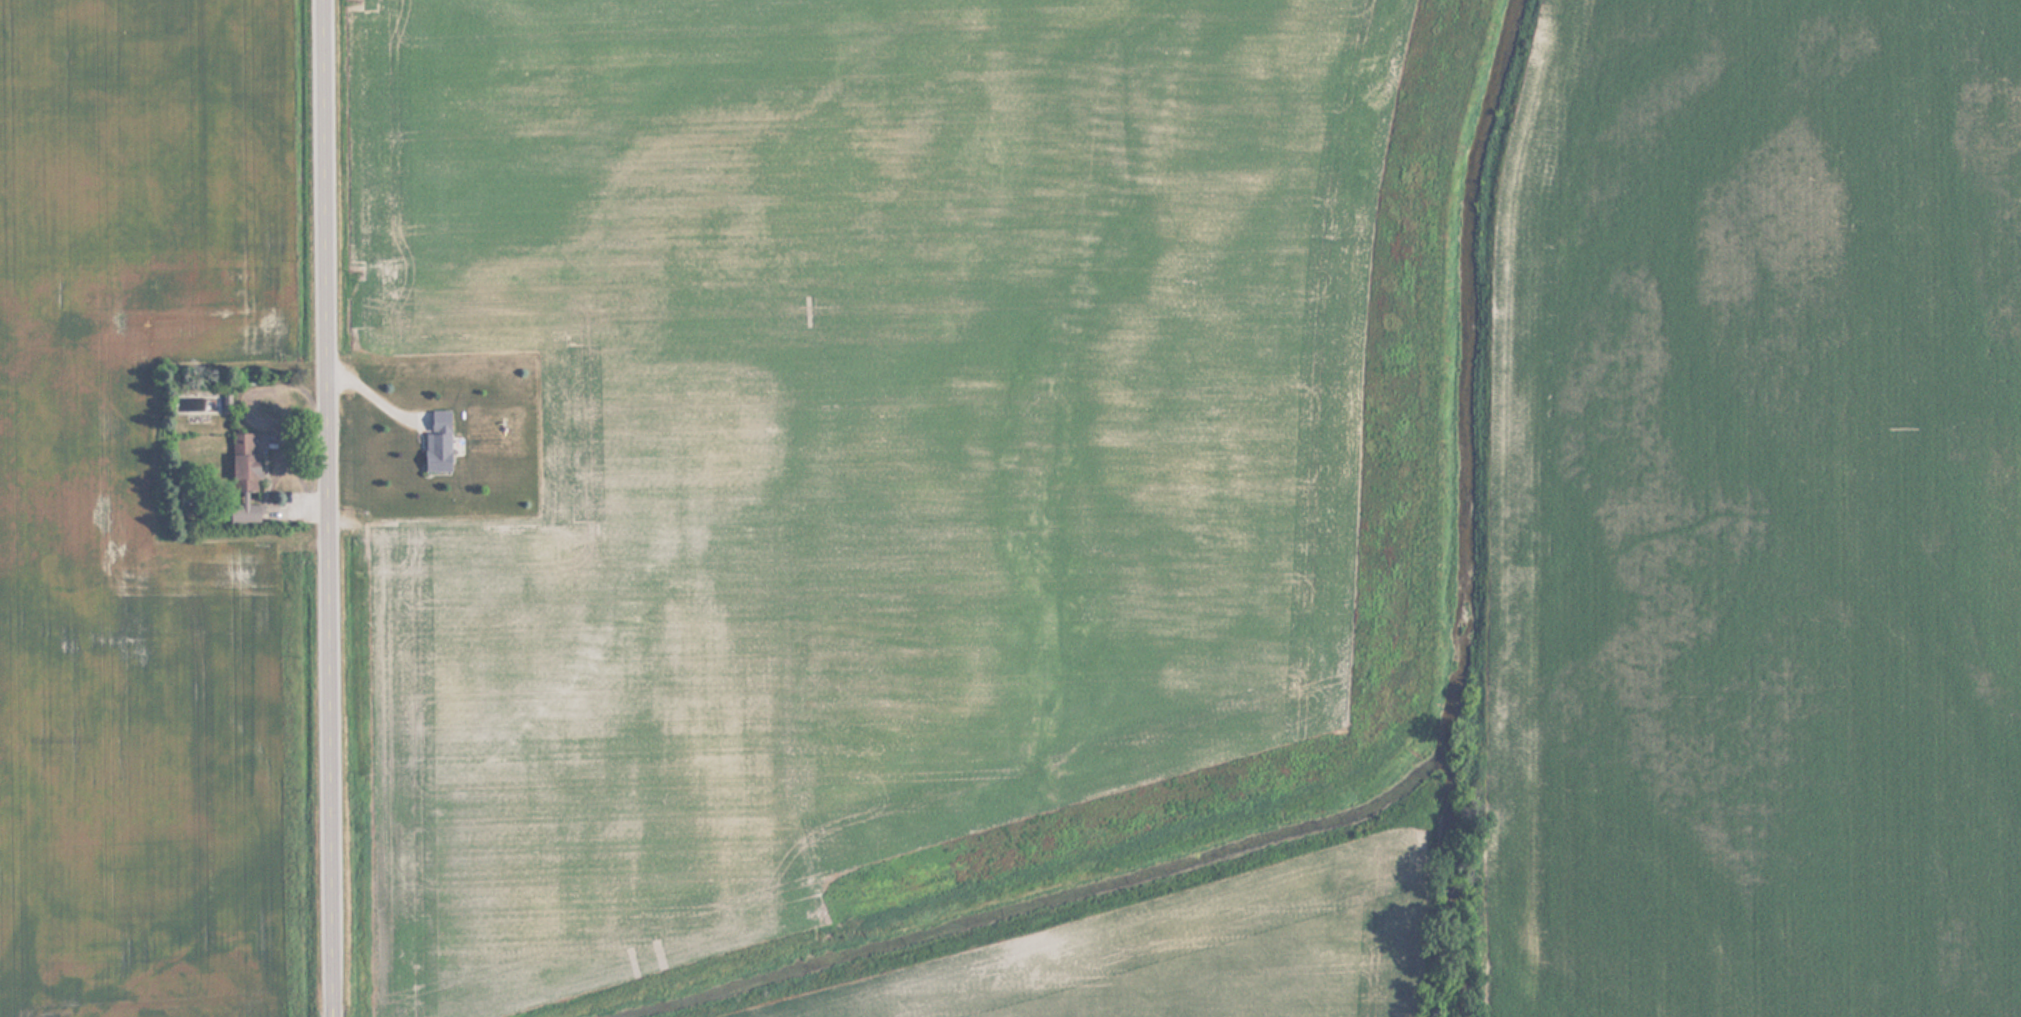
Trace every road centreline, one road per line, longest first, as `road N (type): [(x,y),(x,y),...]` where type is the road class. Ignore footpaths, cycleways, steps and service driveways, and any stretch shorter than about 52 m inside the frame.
road 1 (residential): [(336,1016),(327,0)]

